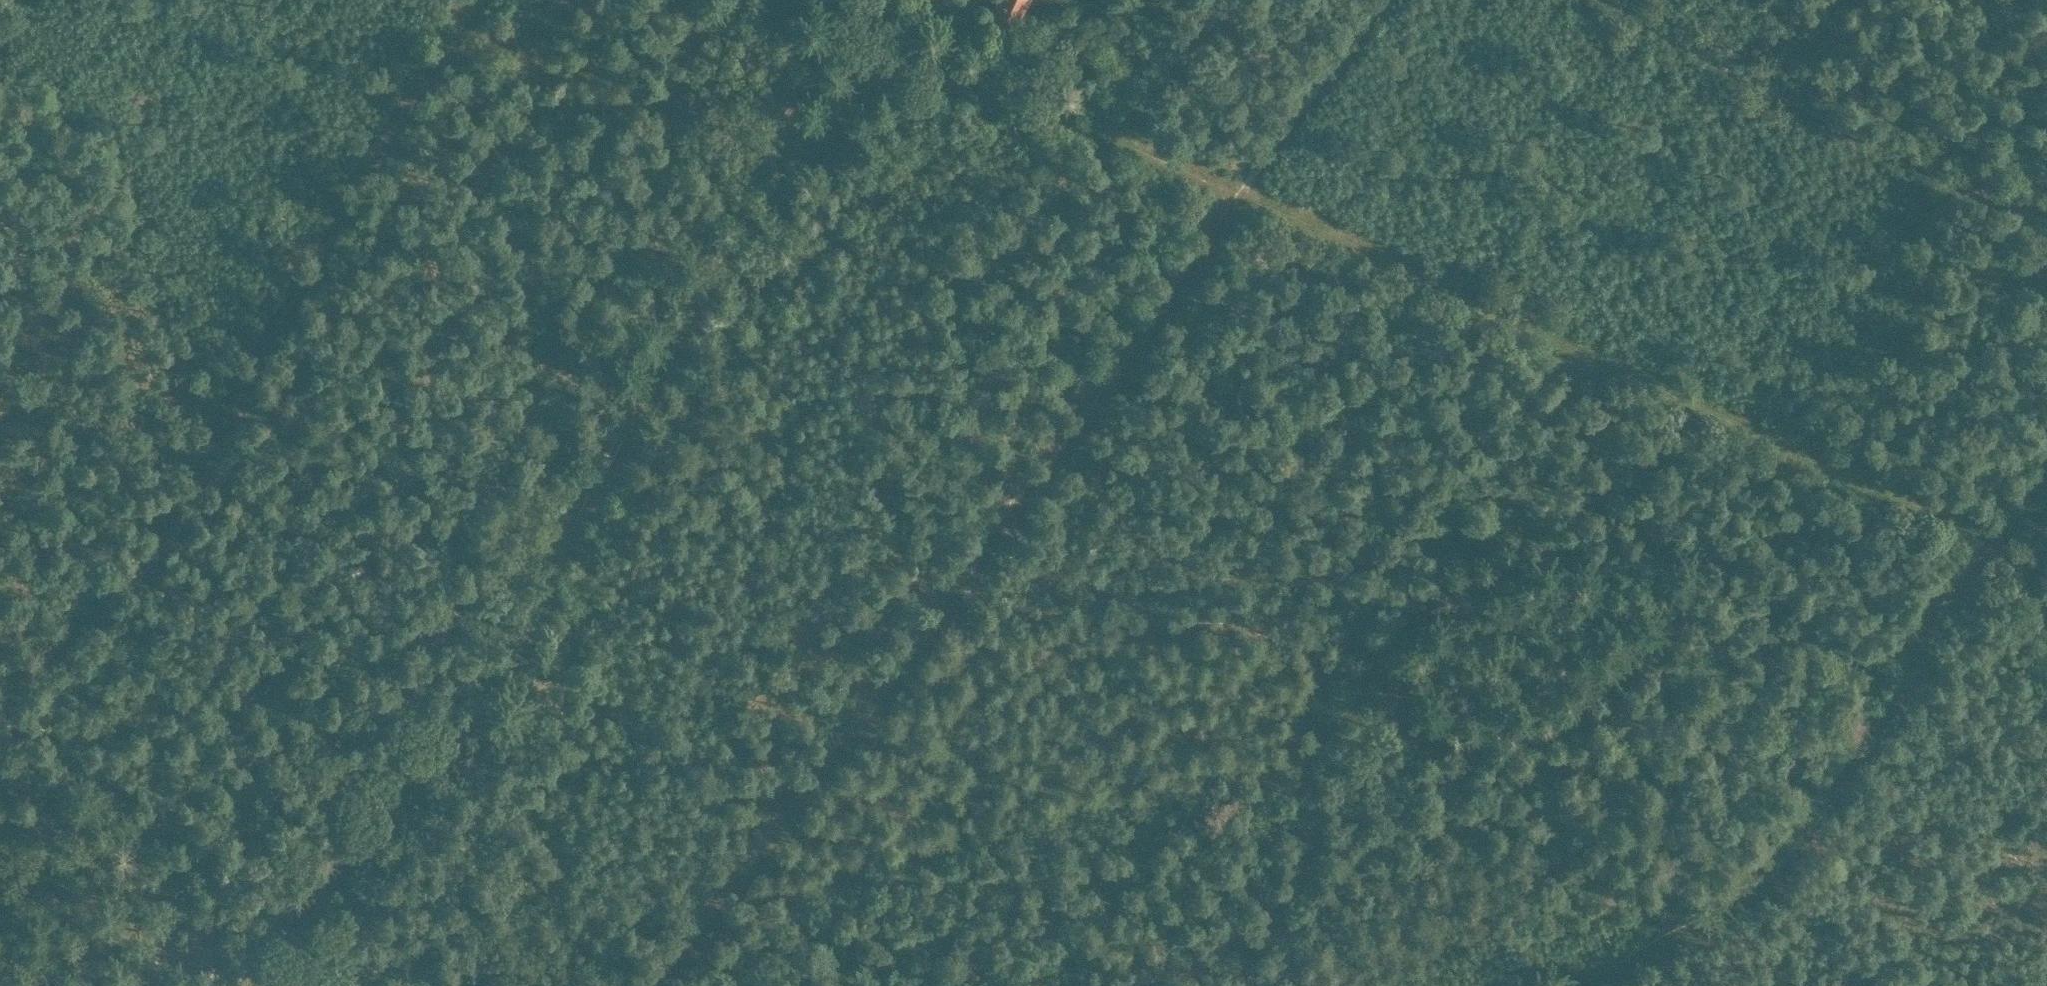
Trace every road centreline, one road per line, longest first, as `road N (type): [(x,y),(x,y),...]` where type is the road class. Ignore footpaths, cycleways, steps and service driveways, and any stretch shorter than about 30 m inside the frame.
road 1 (track): [(207,985),(461,703),(529,605),(655,329),(873,29)]

